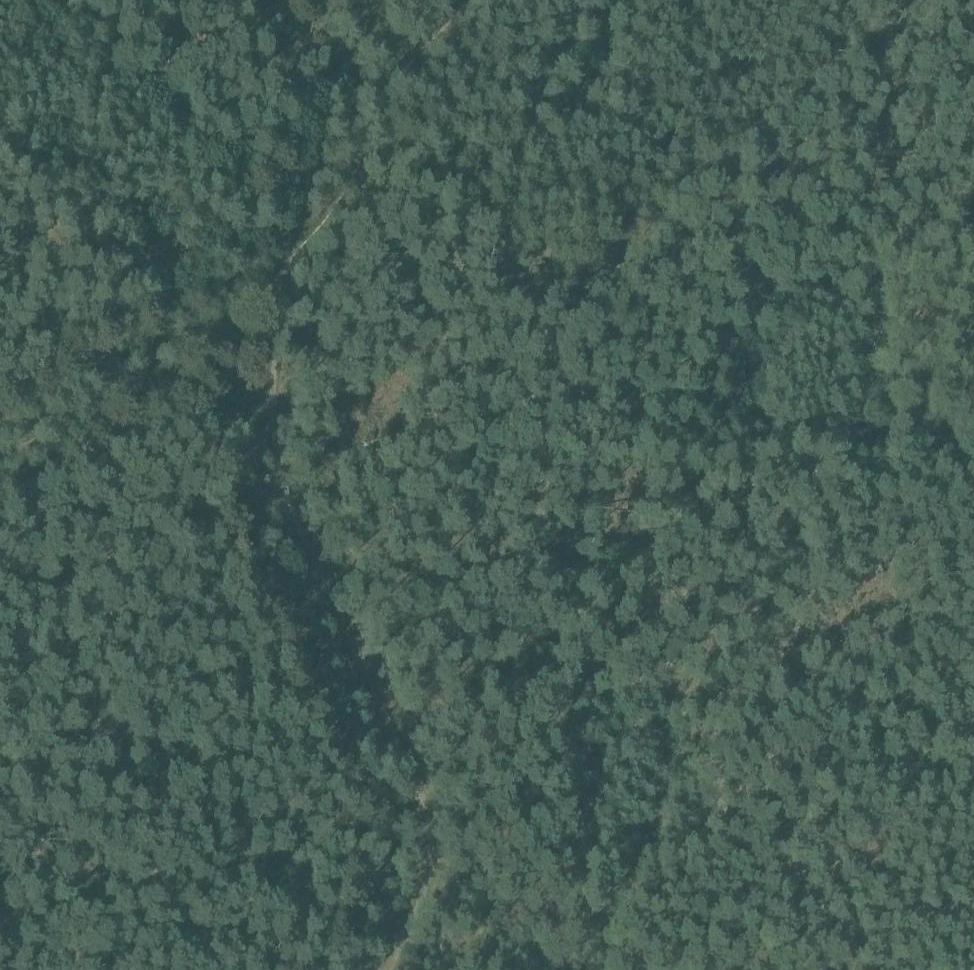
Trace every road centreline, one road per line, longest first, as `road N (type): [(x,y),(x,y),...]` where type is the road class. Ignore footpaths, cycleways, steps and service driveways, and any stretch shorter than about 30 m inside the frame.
road 1 (track): [(323,241),(279,286),(136,388),(0,467)]

